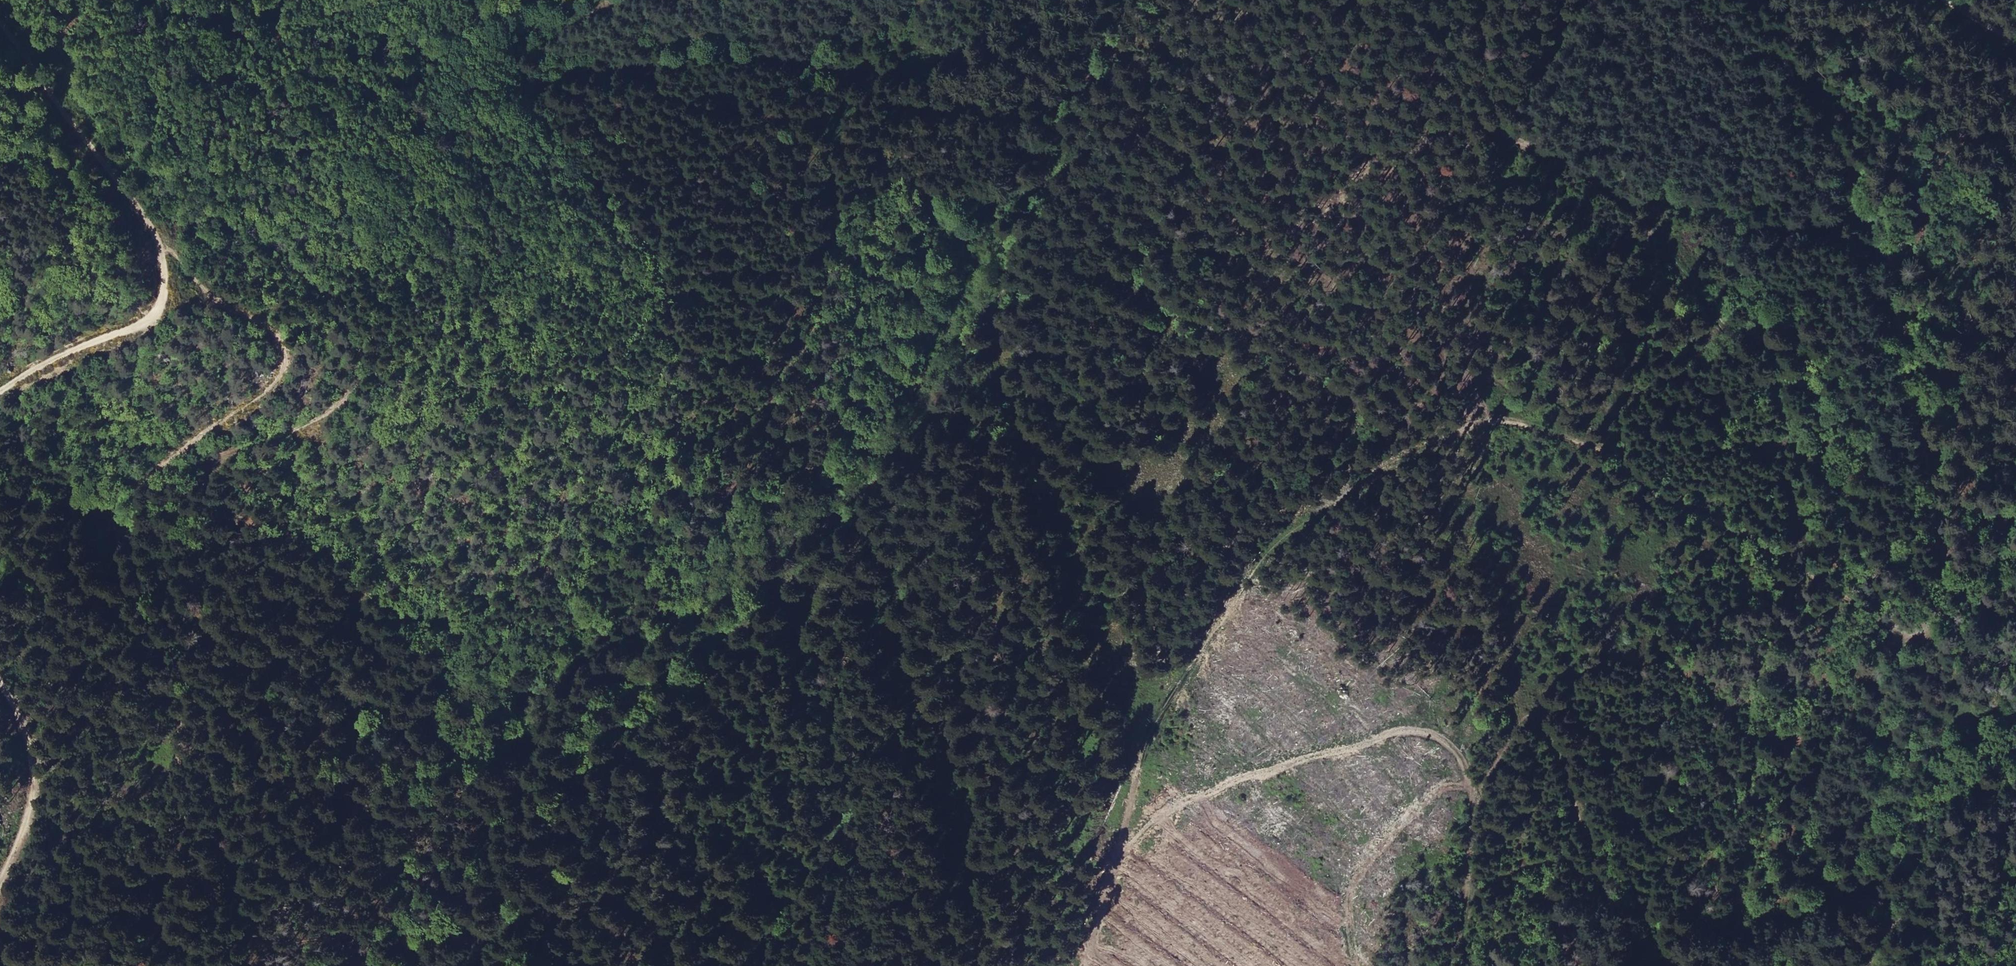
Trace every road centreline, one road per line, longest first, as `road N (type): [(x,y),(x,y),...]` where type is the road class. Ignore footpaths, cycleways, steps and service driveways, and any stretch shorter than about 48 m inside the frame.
road 1 (track): [(0,43),(94,162),(135,200),(156,276),(141,314),(0,400)]
road 2 (track): [(0,691),(29,727),(40,763),(8,864),(24,965)]

